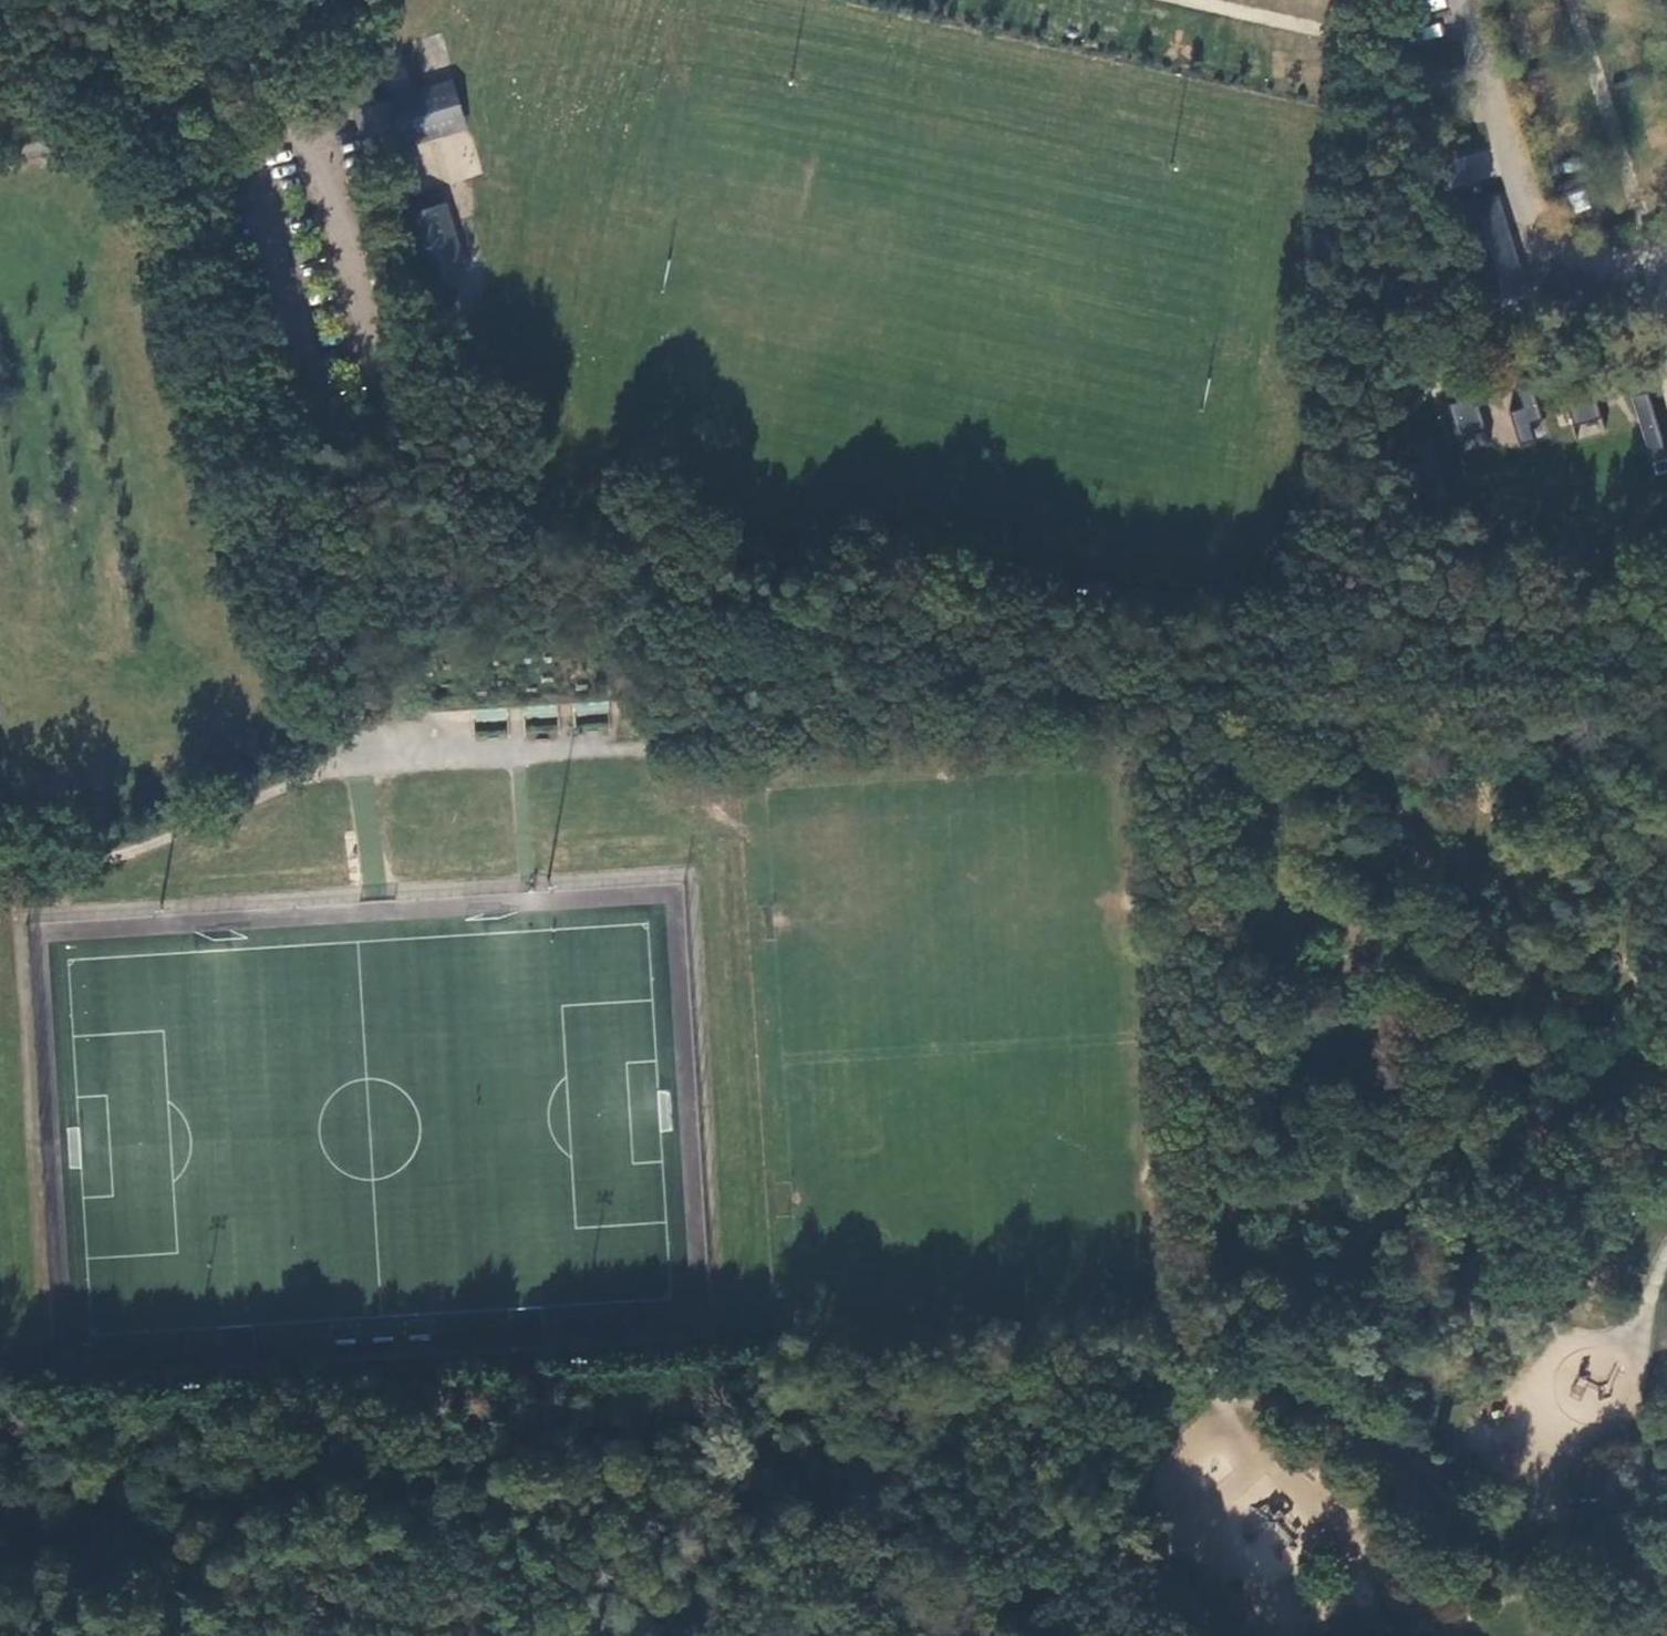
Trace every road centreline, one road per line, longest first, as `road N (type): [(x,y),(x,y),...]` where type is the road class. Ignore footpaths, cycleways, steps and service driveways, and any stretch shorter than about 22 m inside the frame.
road 1 (unclassified): [(0,122),(249,57),(288,25),(298,0)]

